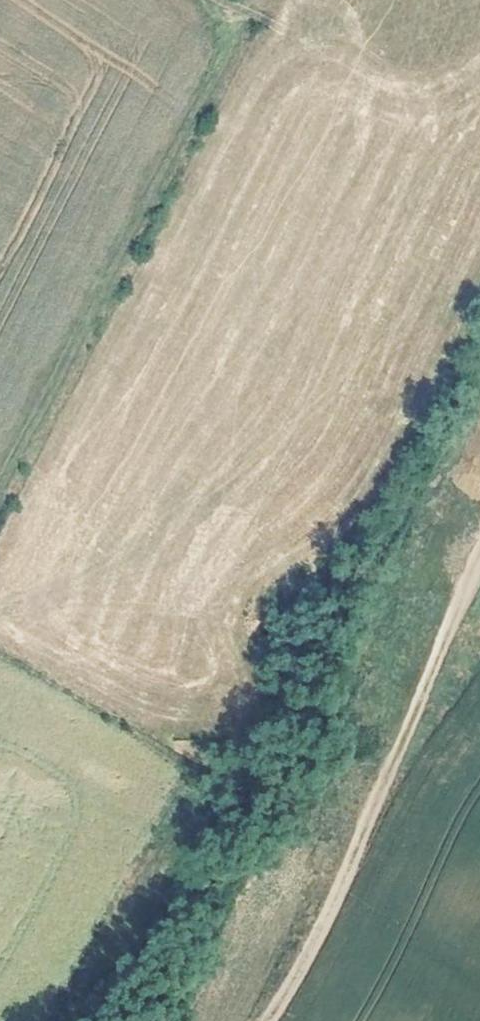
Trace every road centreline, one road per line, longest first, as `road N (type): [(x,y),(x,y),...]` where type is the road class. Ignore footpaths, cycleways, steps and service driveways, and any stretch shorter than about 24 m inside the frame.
road 1 (track): [(226,0),(244,31),(221,81),(0,501)]

